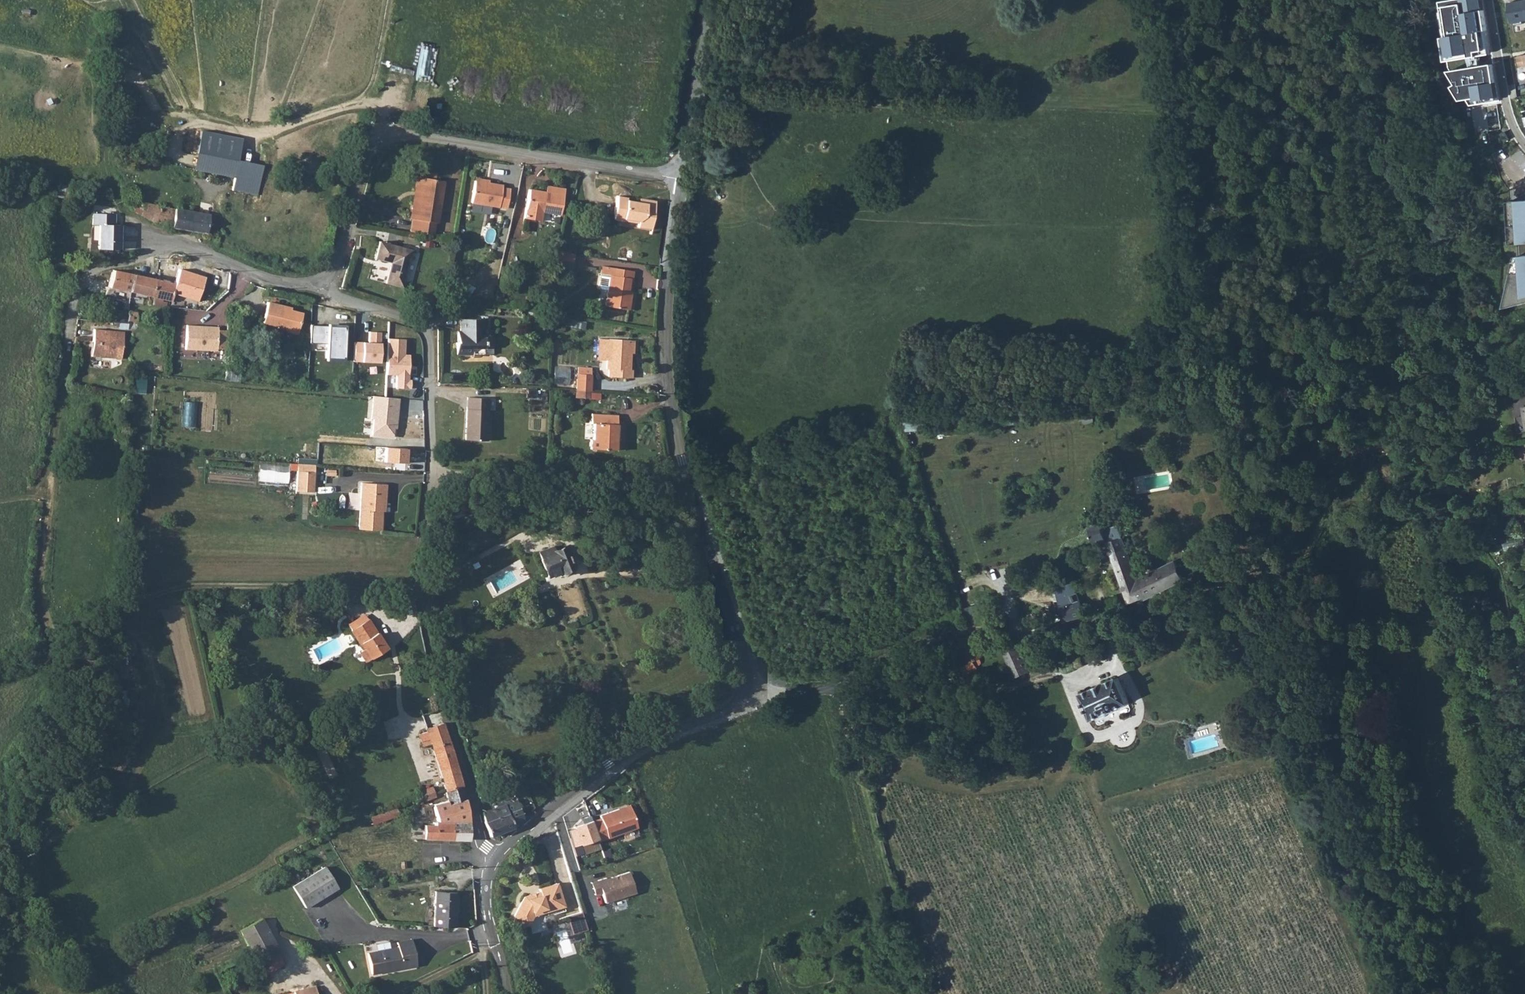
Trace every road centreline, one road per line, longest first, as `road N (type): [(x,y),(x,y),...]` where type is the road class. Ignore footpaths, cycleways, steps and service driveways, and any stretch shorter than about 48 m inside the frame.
road 1 (residential): [(67,345),(71,313),(95,272),(168,245),(291,285),(319,284),(339,269),(361,165),(373,144),(396,134),(682,179)]
road 2 (unclassified): [(755,691),(672,417),(667,355),(682,179)]
road 3 (residential): [(509,993),(489,924),(489,864),(513,837),(617,758),(755,691)]
road 4 (residential): [(1124,619),(1050,633),(970,631),(928,641),(835,686),(755,691)]
road 5 (track): [(418,584),(188,585),(114,615)]
road 6 (track): [(835,686),(889,892)]
road 7 (unclassified): [(682,179),(713,0)]

